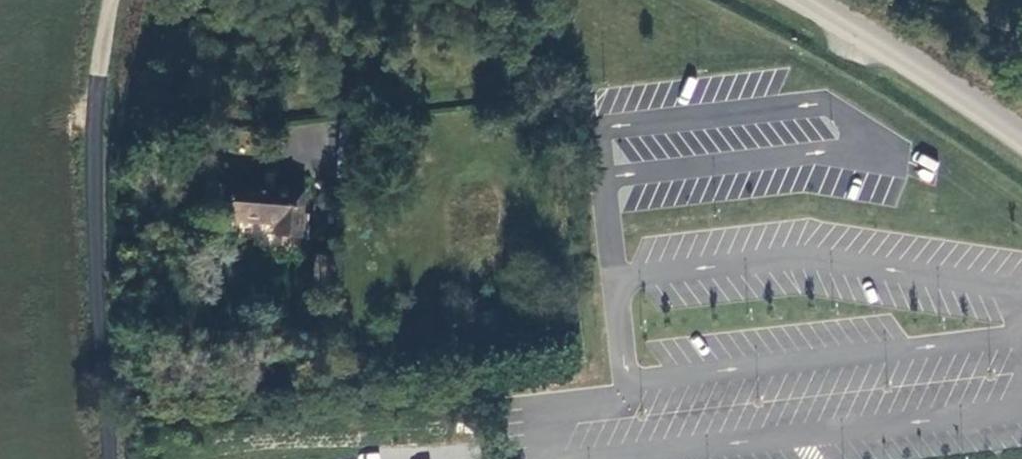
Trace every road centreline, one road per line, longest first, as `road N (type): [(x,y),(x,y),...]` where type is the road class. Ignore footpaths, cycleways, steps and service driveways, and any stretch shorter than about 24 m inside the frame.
road 1 (unclassified): [(108,458),(93,232),(95,92),(110,0)]
road 2 (unclassified): [(1021,142),(802,0)]

